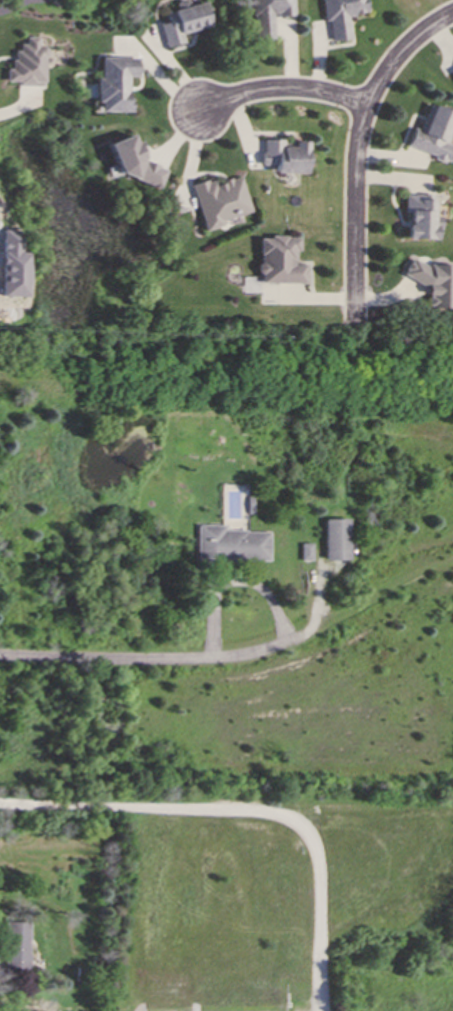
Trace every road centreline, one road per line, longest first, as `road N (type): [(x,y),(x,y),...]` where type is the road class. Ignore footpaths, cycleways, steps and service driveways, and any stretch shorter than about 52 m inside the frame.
road 1 (residential): [(353,316),(353,164),(365,102),(417,30),(452,11)]
road 2 (residential): [(190,110),(255,87),(297,83),(365,102)]

